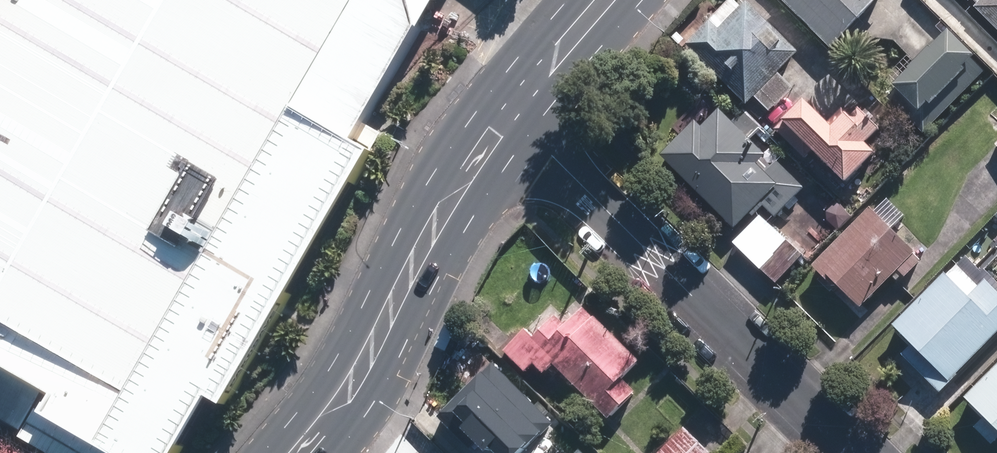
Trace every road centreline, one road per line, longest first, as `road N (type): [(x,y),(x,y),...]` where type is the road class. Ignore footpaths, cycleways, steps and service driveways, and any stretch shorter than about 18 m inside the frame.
road 1 (residential): [(852,452),(509,112)]
road 2 (secondary): [(509,112),(411,259),(347,390),(297,452)]
road 3 (motorway): [(0,78),(124,452)]
road 4 (secondary): [(601,0),(509,112)]

